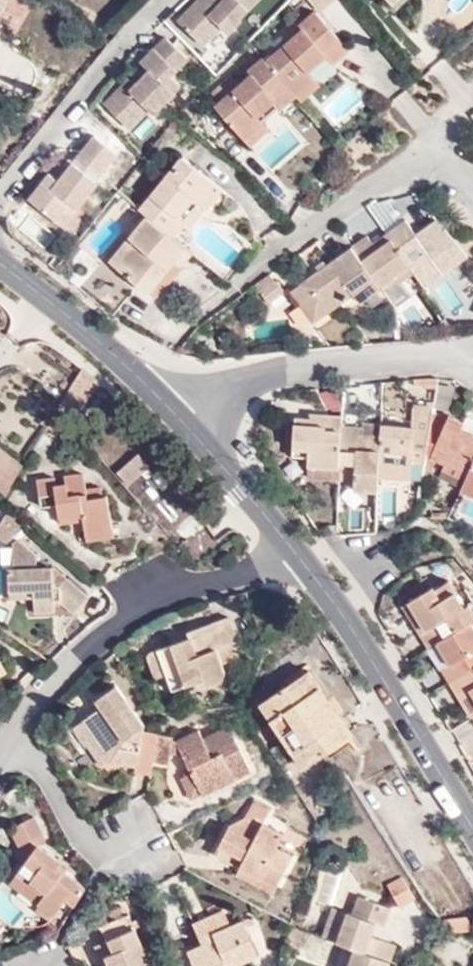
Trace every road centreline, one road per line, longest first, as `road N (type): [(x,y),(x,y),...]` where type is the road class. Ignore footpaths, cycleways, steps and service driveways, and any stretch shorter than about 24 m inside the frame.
road 1 (residential): [(302,558),(140,609),(75,664),(14,732)]
road 2 (secondary): [(472,823),(302,558)]
road 3 (residential): [(183,419),(249,375),(454,351)]
road 4 (secondary): [(183,419),(0,265)]
road 5 (residential): [(246,266),(428,144)]
road 6 (secondary): [(302,558),(183,419)]
road 7 (residential): [(14,732),(86,840),(134,852)]

